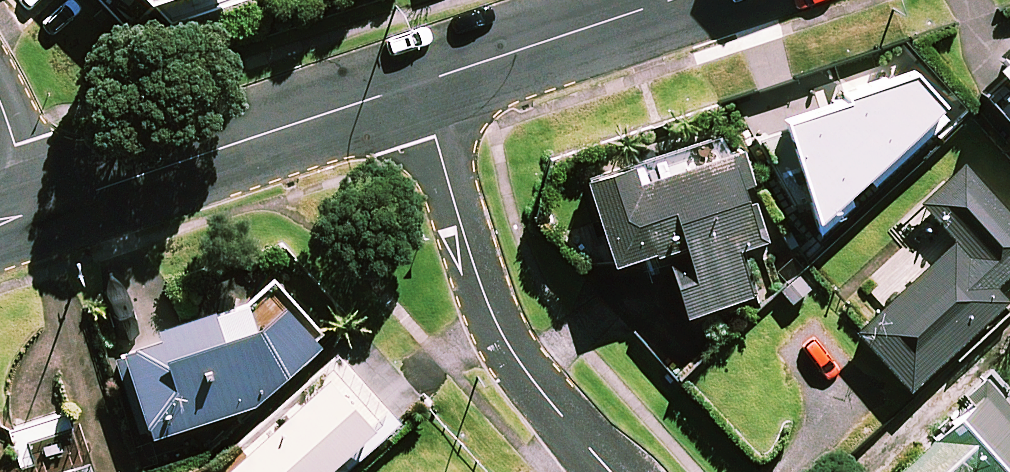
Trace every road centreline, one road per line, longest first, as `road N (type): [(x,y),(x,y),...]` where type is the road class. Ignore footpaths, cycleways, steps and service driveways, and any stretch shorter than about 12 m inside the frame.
road 1 (residential): [(421,84),(497,324),(543,393),(612,471)]
road 2 (residential): [(36,209),(421,84)]
road 3 (residential): [(421,84),(677,0)]

